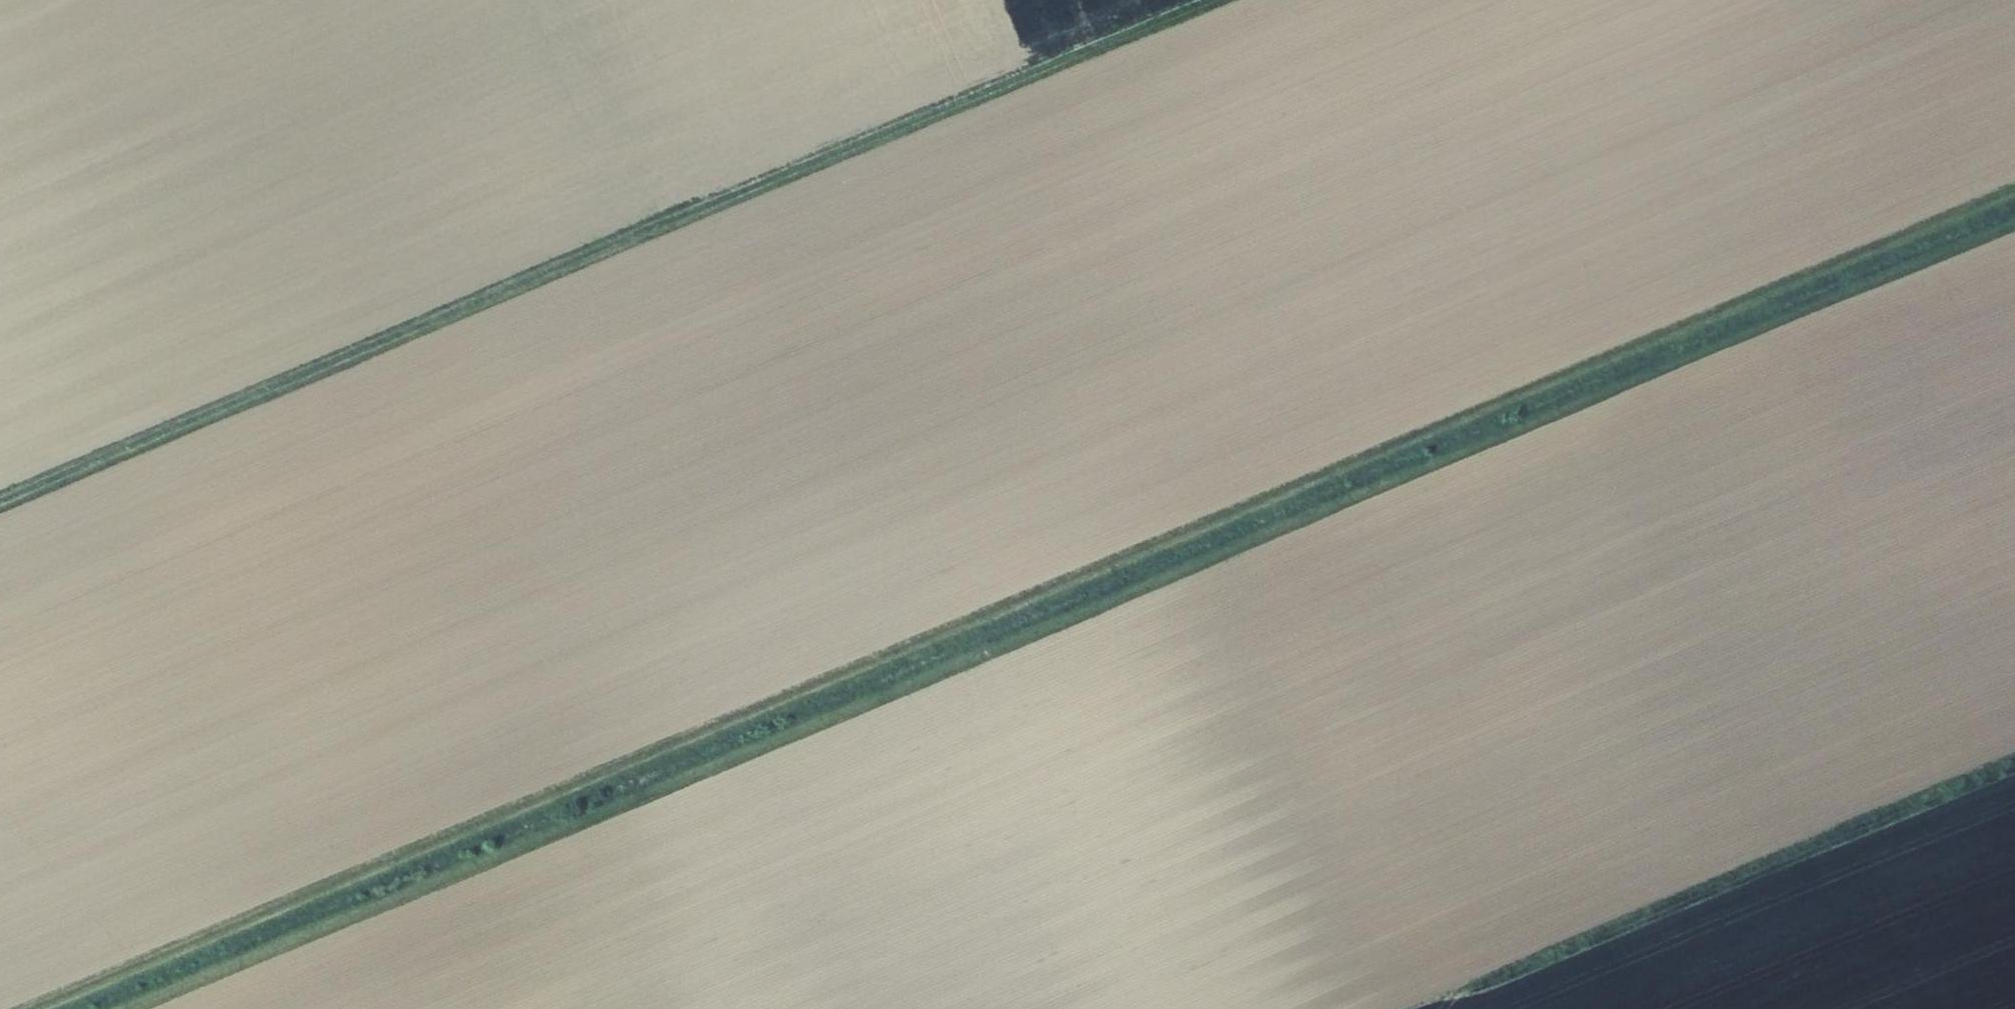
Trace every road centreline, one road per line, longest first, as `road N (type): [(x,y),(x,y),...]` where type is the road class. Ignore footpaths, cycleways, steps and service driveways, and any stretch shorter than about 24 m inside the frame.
road 1 (track): [(0,502),(1209,0)]

